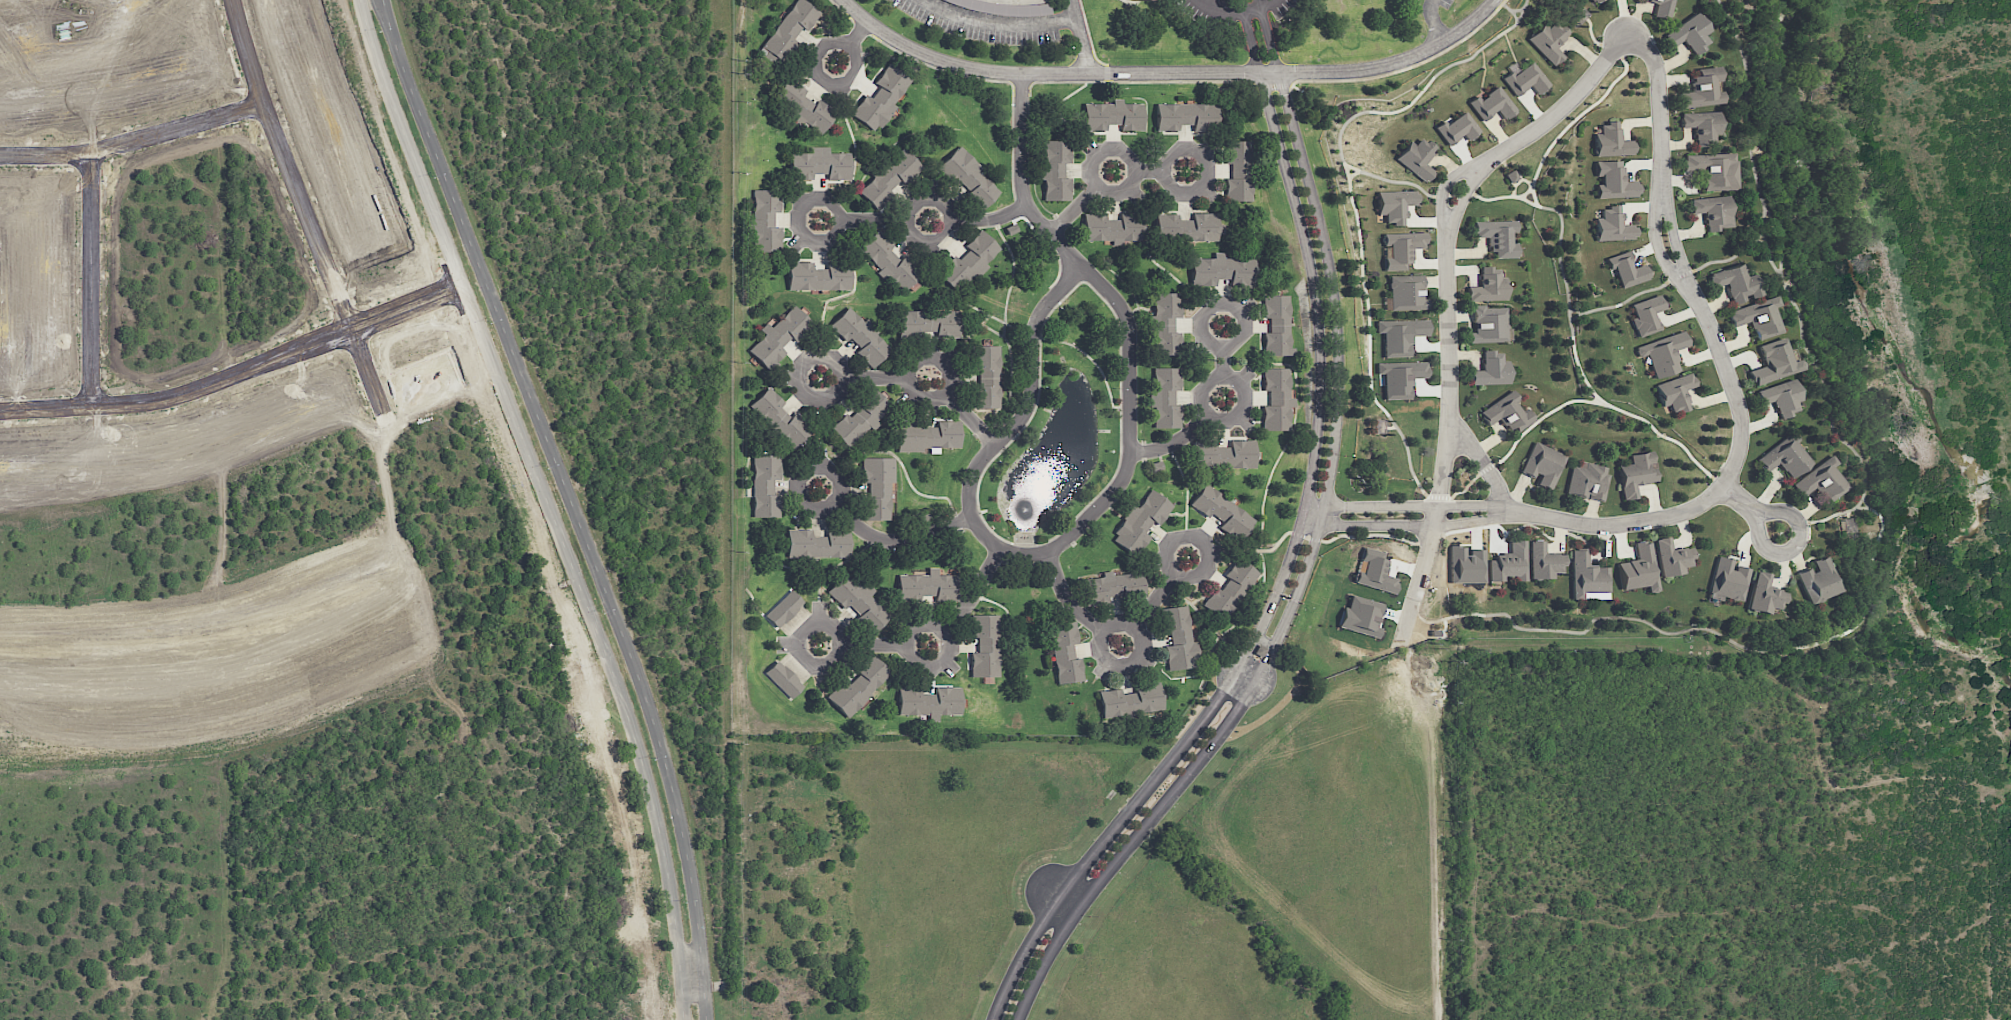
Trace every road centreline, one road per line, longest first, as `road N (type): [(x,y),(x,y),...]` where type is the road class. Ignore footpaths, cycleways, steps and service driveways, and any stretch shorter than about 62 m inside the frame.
road 1 (tertiary): [(707,1019),(696,895),(656,725),(382,0)]
road 2 (tertiary): [(361,0),(383,80),(639,746),(672,888),(686,1019)]
road 3 (residential): [(494,685),(262,102),(233,0)]
road 4 (residential): [(0,795),(238,778),(286,767),(624,635)]
road 5 (residential): [(0,407),(157,400),(465,287)]
road 6 (residential): [(0,575),(199,563),(413,483)]
road 7 (residential): [(1236,669),(1059,898),(993,1019)]
road 8 (residential): [(1017,1019),(1058,938),(1254,681)]
road 9 (residential): [(262,102),(92,155),(0,154)]
road 10 (residential): [(92,155),(90,404)]

